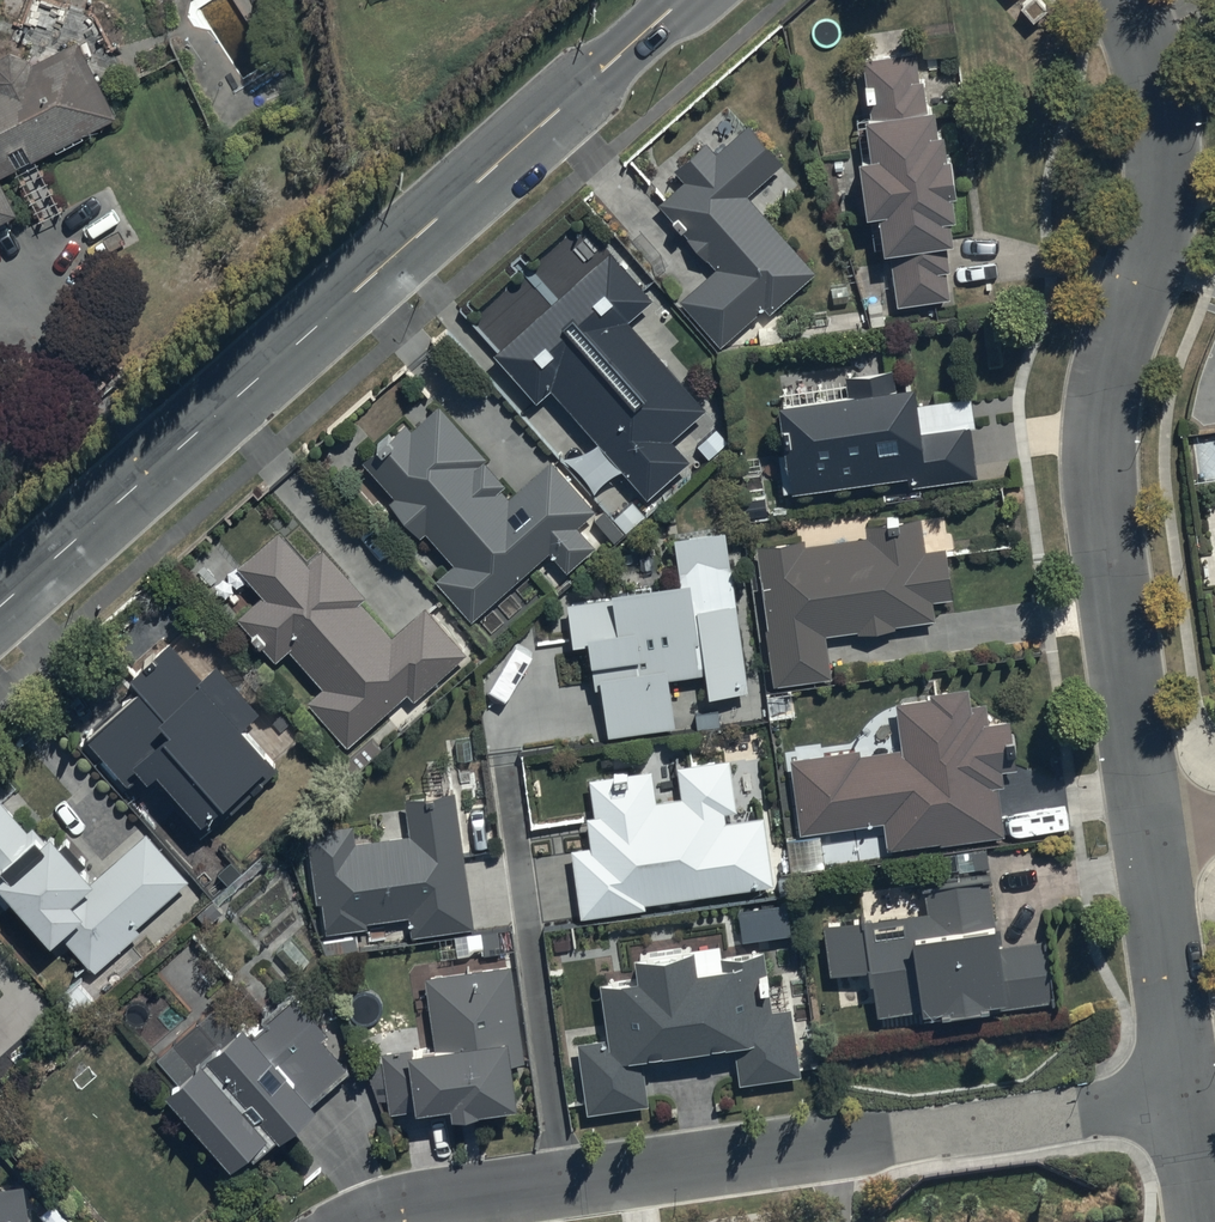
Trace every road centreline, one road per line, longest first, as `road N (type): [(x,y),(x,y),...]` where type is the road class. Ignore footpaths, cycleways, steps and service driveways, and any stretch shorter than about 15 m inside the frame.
road 1 (tertiary): [(0,607),(684,0)]
road 2 (residential): [(1117,0),(1154,82),(1130,291),(1091,460),(1143,838)]
road 3 (residential): [(406,1221),(551,1184),(1178,1085)]
road 4 (residential): [(1143,838),(1178,1085)]
road 5 (residential): [(1178,1085),(1200,1221)]

